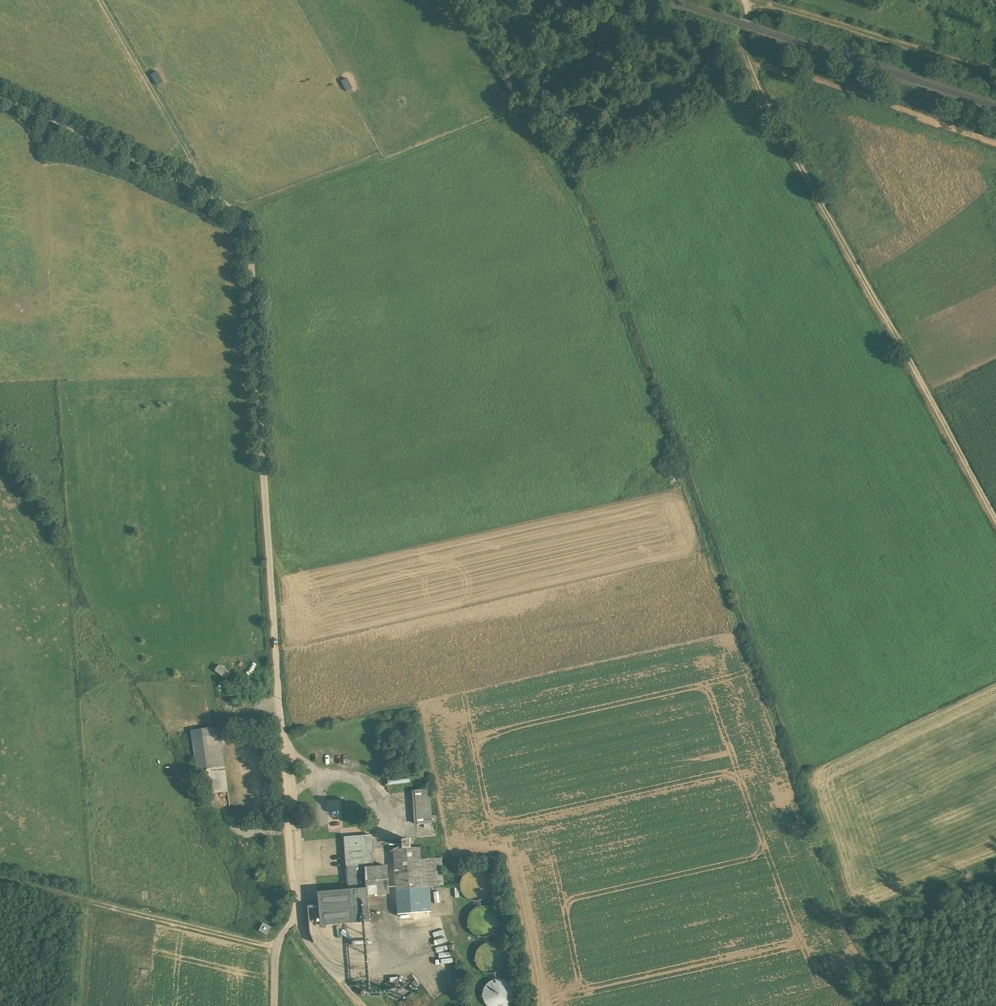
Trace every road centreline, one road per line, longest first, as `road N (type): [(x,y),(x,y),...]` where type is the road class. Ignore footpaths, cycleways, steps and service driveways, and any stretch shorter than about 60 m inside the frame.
road 1 (track): [(995,520),(754,83),(740,47),(748,0)]
road 2 (track): [(0,881),(276,946)]
road 3 (track): [(748,67),(768,65),(995,142)]
road 4 (track): [(749,3),(995,77)]
road 5 (track): [(194,188),(191,153),(102,0)]
road 6 (track): [(236,213),(379,155)]
road 7 (track): [(275,1005),(276,946),(296,917),(293,887)]

